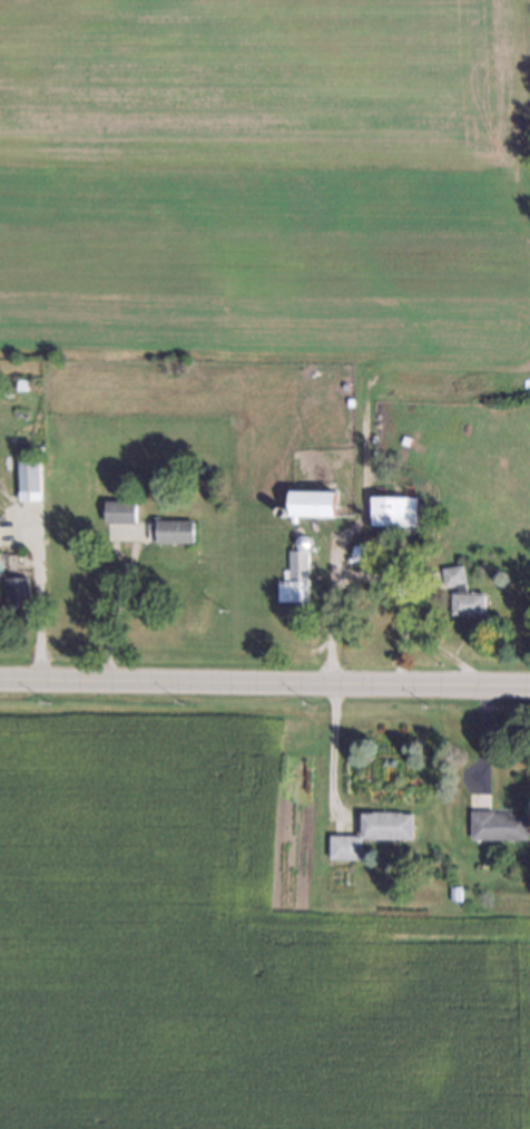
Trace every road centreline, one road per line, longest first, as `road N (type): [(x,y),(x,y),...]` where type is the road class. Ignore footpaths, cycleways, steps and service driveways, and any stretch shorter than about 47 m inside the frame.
road 1 (tertiary): [(0,678),(529,683)]

